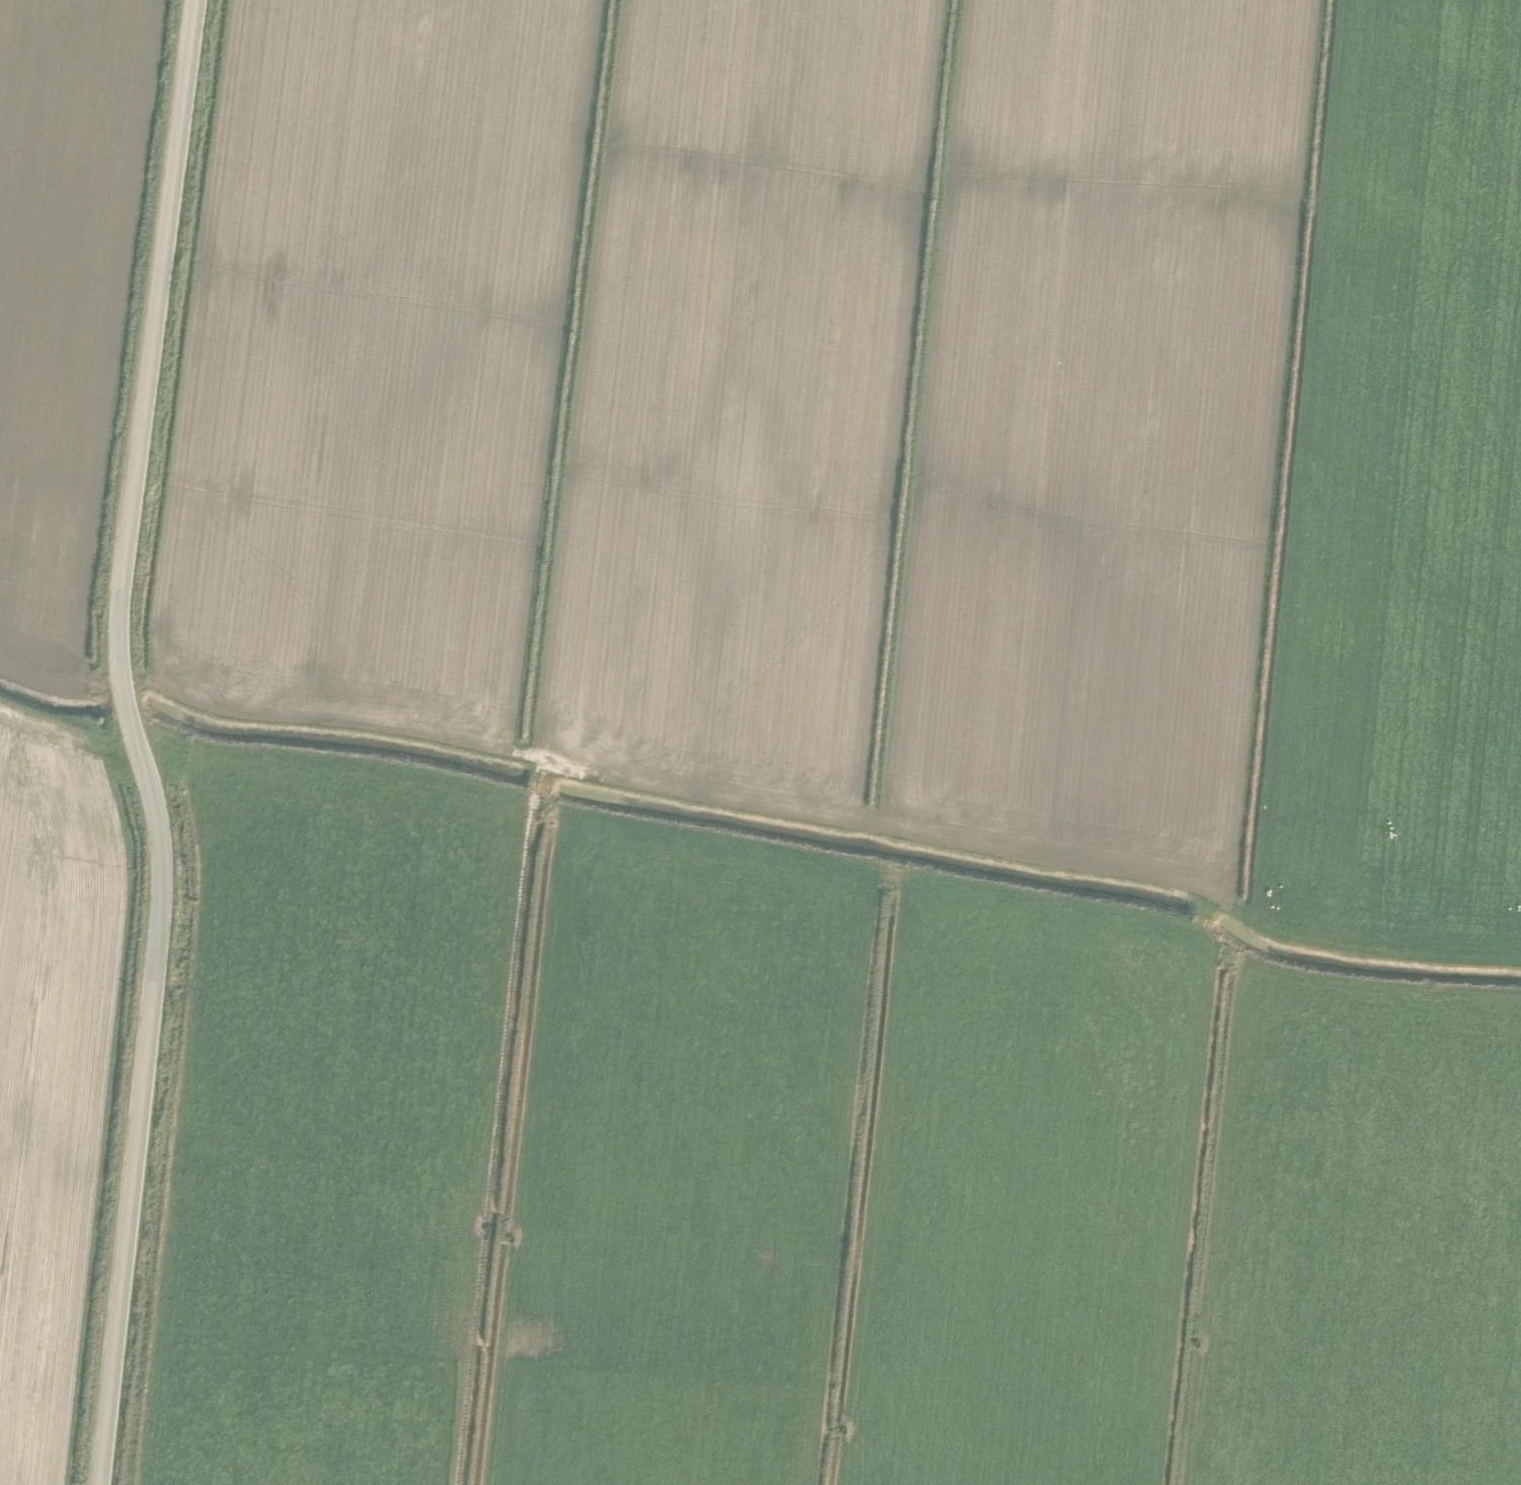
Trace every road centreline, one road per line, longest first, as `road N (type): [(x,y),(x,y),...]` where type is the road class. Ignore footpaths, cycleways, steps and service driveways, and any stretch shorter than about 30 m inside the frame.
road 1 (tertiary): [(105,1484),(164,904),(158,798),(127,696),(121,603),(197,0)]

